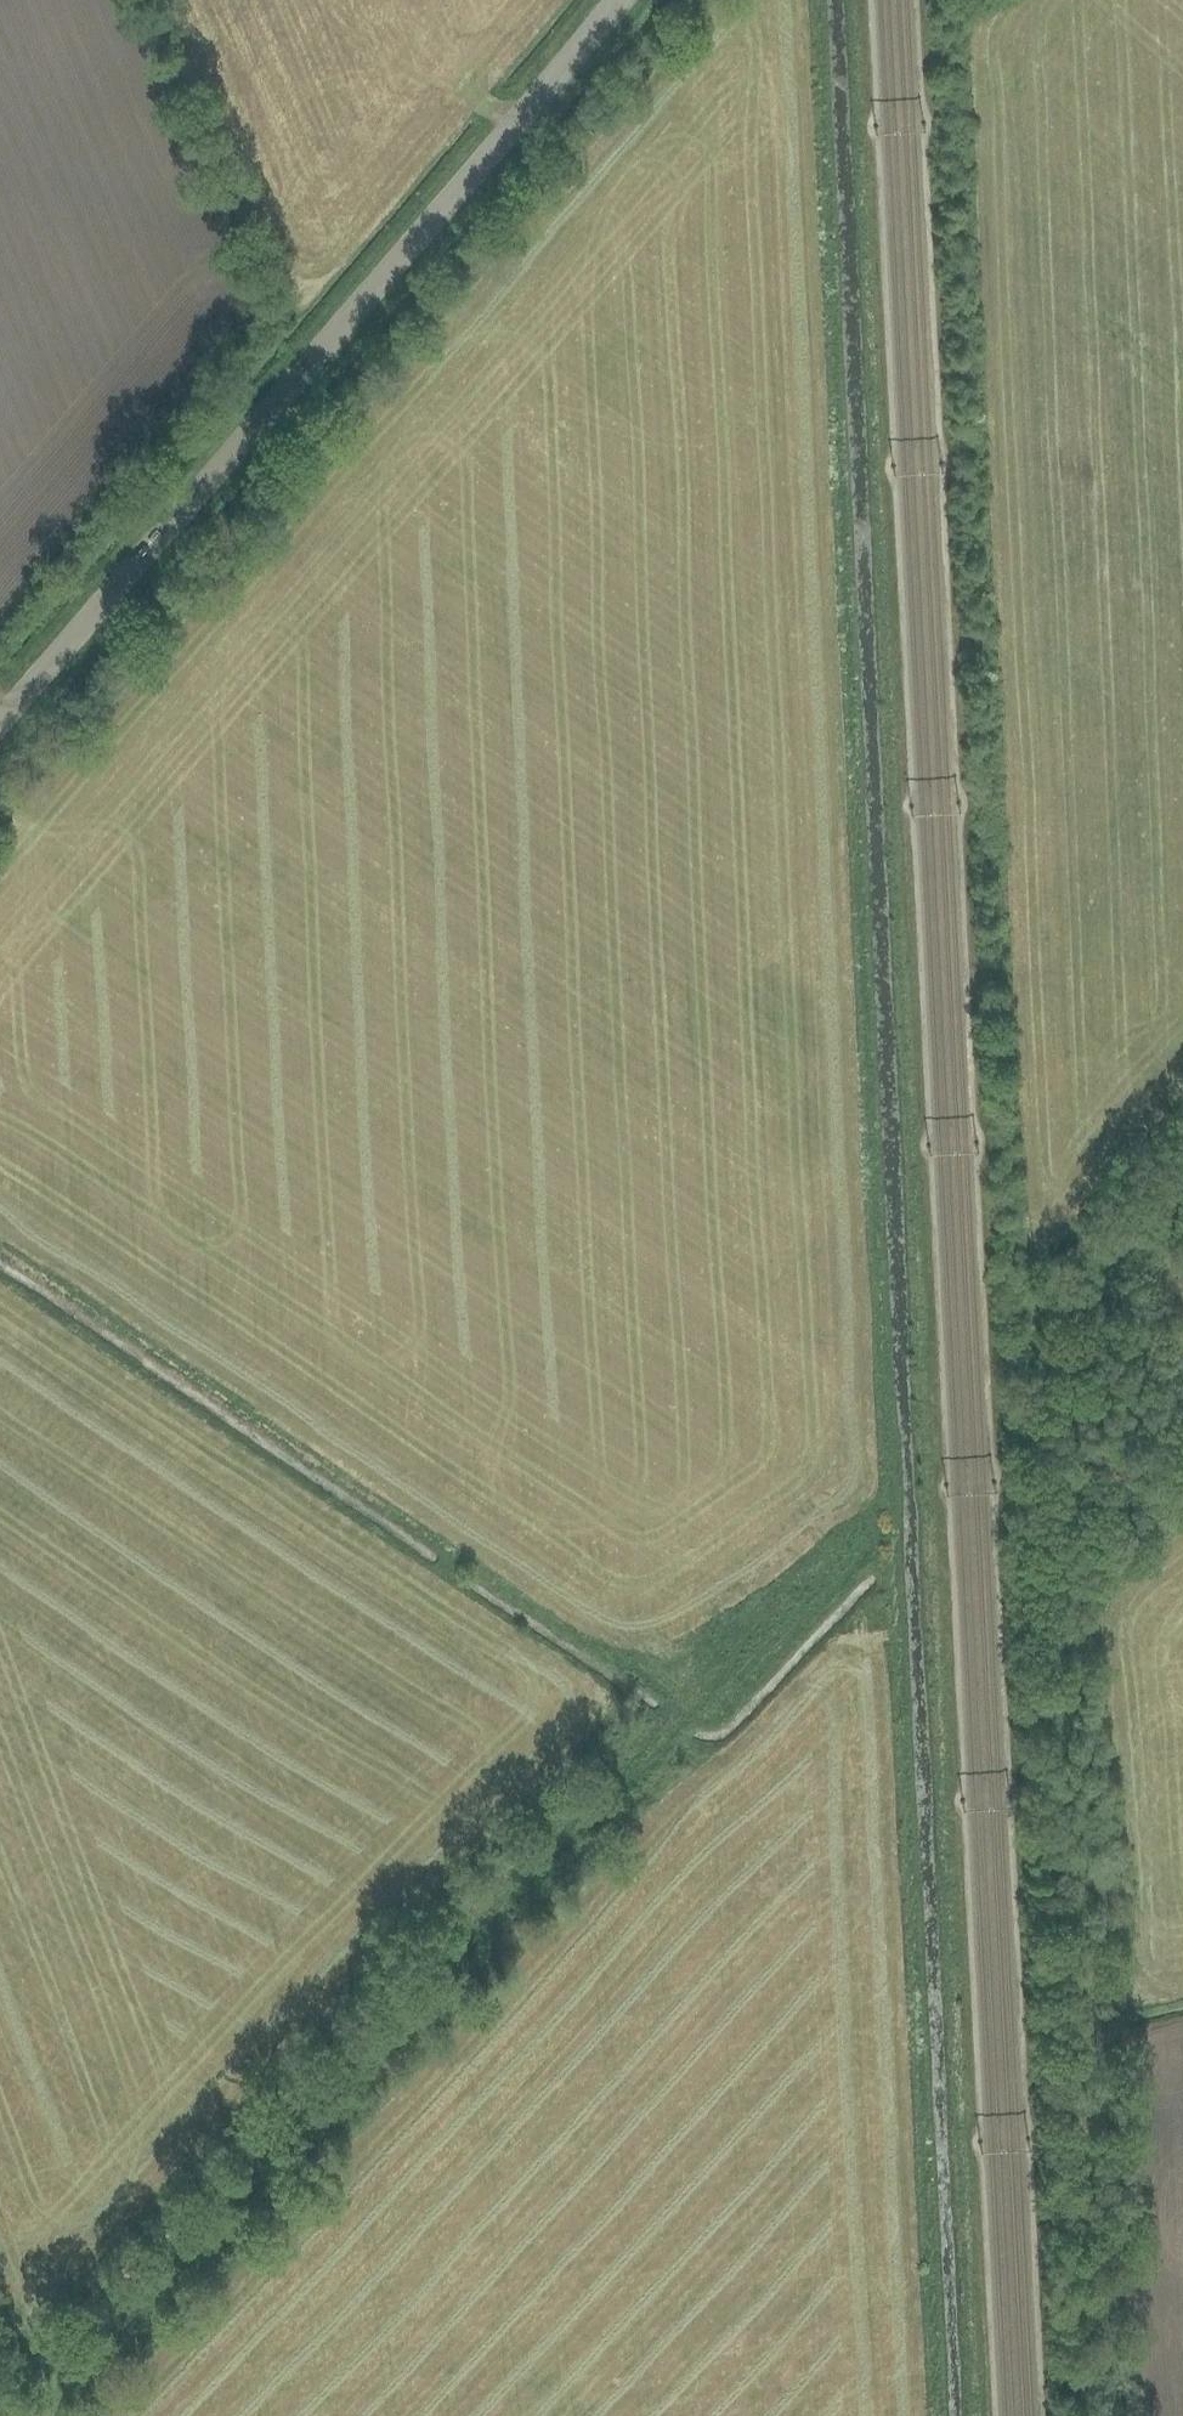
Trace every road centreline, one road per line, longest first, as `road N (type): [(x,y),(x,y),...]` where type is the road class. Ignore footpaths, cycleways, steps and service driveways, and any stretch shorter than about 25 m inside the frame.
road 1 (unclassified): [(0,726),(616,0)]

